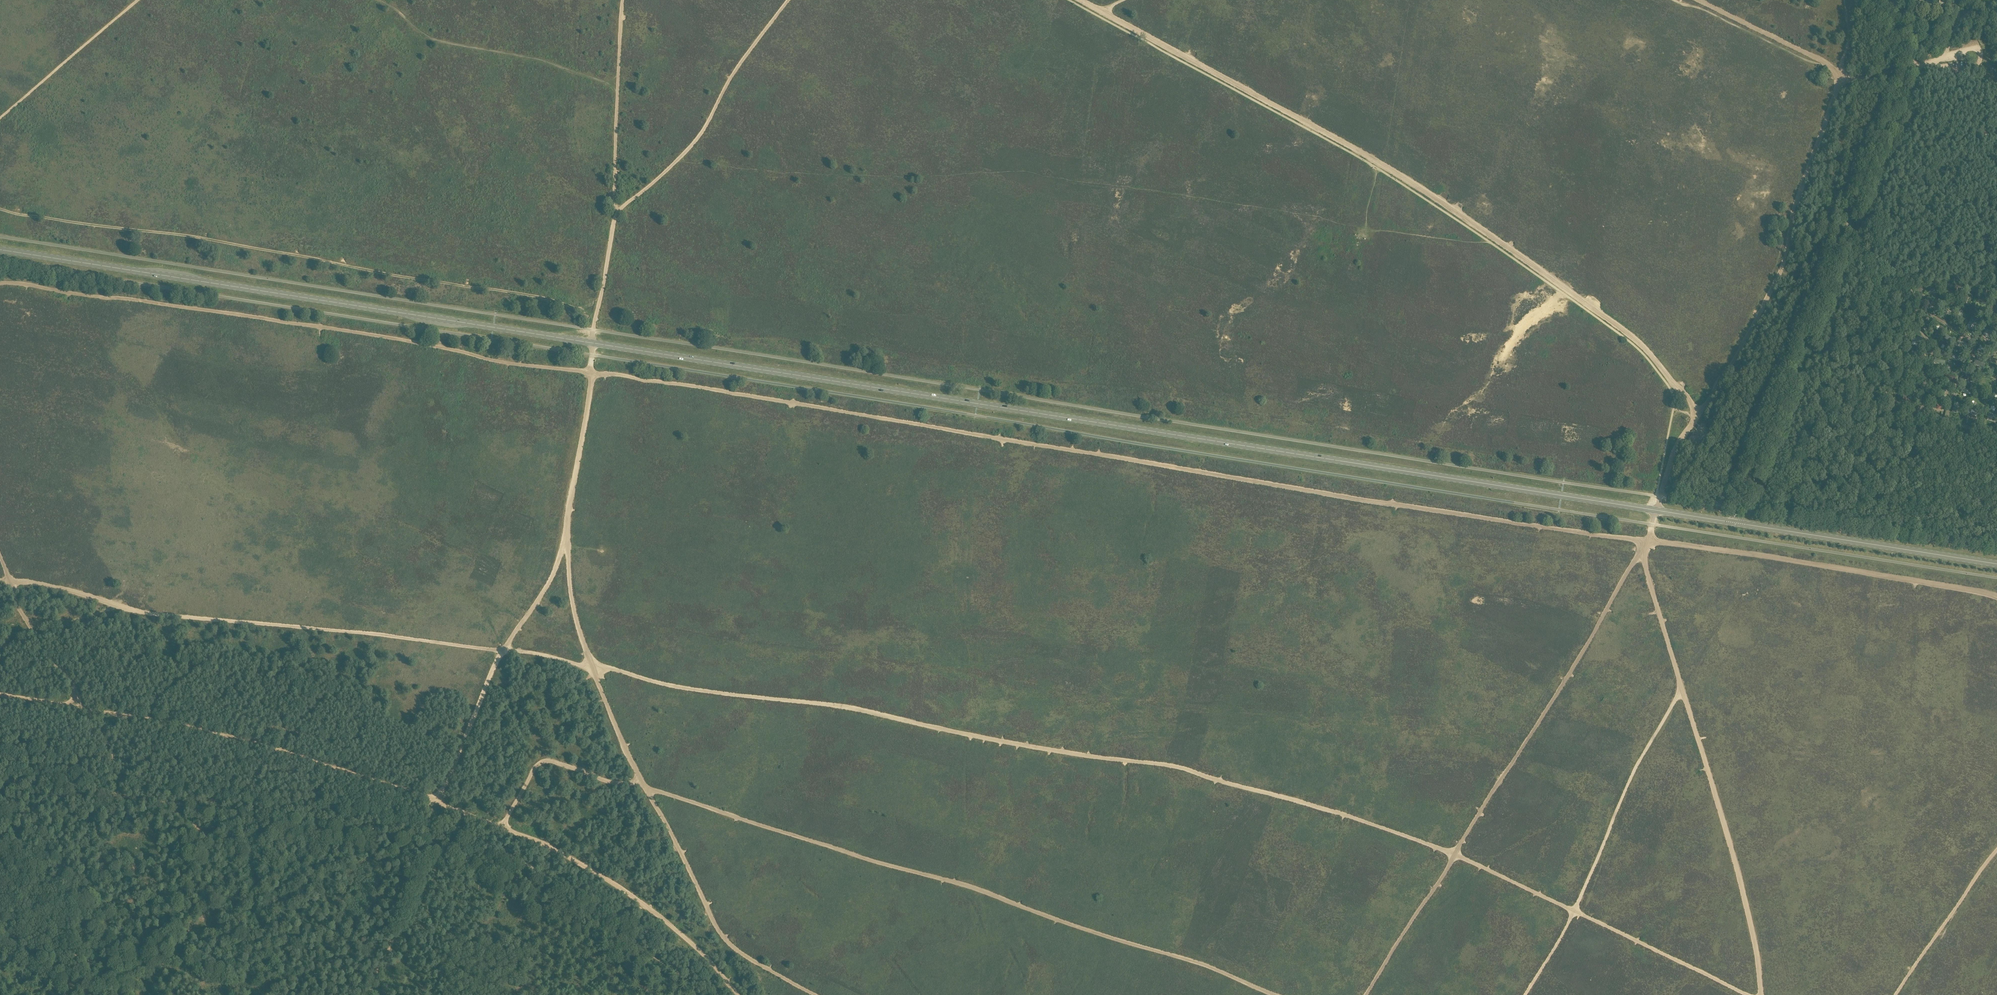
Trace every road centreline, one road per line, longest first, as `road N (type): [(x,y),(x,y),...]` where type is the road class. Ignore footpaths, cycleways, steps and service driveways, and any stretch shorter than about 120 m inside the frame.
road 1 (track): [(0,581),(145,613),(516,649),(691,690),(840,706),(1029,747),(1178,767),(1454,854),(1748,994)]
road 2 (primary): [(1734,523),(0,250)]
road 3 (track): [(1659,481),(1253,414),(1134,386),(623,323),(514,292),(0,209)]
road 4 (track): [(1647,541),(590,372)]
road 5 (track): [(503,827),(534,770),(557,764),(970,887),(1275,994)]
road 6 (track): [(1081,0),(1460,215),(1625,331),(1698,415)]
road 7 (track): [(64,705),(238,739),(503,827),(618,884),(693,943),(737,994)]
road 8 (track): [(590,372),(0,281)]
road 9 (unclassified): [(1734,523),(1903,83),(1904,71),(1856,0)]
road 10 (track): [(567,537),(583,643),(628,755),(714,923),(736,949),(815,994)]
road 11 (track): [(1366,994),(1643,549)]
road 12 (track): [(1643,549),(1738,868),(1762,994)]
road 13 (track): [(1698,415),(1781,271),(1839,72)]
road 14 (track): [(1996,597),(1647,541)]
road 15 (track): [(1525,994),(1682,689)]
road 16 (track): [(112,797),(427,839)]
road 17 (track): [(427,839),(656,958),(696,994)]
road 18 (track): [(437,802),(502,650),(551,582),(567,537)]
road 19 (track): [(617,88),(616,211),(590,372)]
road 20 (track): [(788,0),(692,145),(616,211)]
road 21 (primary): [(1996,564),(1734,523)]
road 22 (track): [(1918,310),(1934,353),(1921,411),(1996,433)]
road 23 (track): [(0,553),(18,609),(74,686),(64,705)]
road 24 (track): [(1896,994),(1996,850)]
road 25 (track): [(427,839),(415,897),(368,994)]
road 26 (track): [(590,372),(567,537)]
road 27 (track): [(1698,0),(1839,72)]
road 28 (track): [(1946,419),(1976,346),(1918,310)]
road 29 (track): [(1502,243),(1365,230)]
road 30 (track): [(1996,159),(1951,80),(1918,66)]

